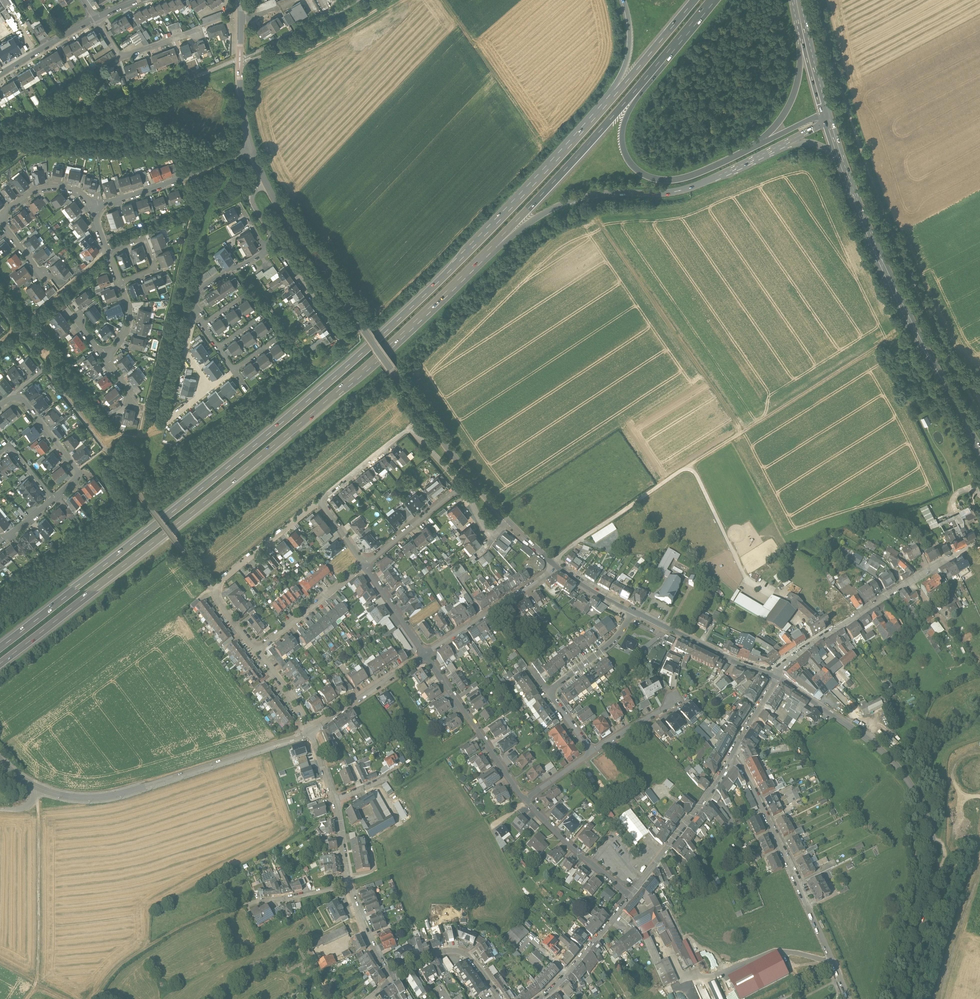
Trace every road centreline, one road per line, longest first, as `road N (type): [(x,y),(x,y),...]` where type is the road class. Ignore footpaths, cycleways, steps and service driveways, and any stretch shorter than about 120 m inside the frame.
road 1 (motorway): [(611,99),(349,366),(0,644)]
road 2 (motorway): [(0,662),(358,375),(489,248)]
road 3 (track): [(979,414),(863,162),(820,0)]
road 4 (tertiary): [(902,998),(934,882),(923,807),(877,745),(777,676)]
road 5 (residential): [(0,754),(40,786),(96,798),(310,730)]
road 6 (tertiary): [(504,518),(309,252)]
road 7 (motorway): [(489,248),(573,201),(681,191),(789,141)]
road 8 (primary): [(979,458),(899,307),(848,178)]
road 9 (track): [(691,465),(898,333),(914,357)]
road 10 (track): [(743,432),(591,213)]
road 11 (residential): [(850,998),(787,858),(730,762)]
road 12 (residential): [(777,676),(804,648),(979,539)]
road 13 (motorway): [(489,248),(640,86)]
road 14 (motorway): [(756,147),(679,180),(648,178),(632,167),(623,144),(640,86)]
road 15 (residential): [(320,499),(213,589),(257,649)]
road 16 (track): [(26,998),(38,973),(35,797)]
road 17 (residential): [(460,486),(410,431),(320,499)]
road 18 (track): [(95,998),(117,970),(155,943),(247,903)]
road 19 (residential): [(91,209),(82,194),(56,187),(29,194),(3,215),(4,228),(45,275)]
road 20 (residential): [(426,653),(527,799)]
road 21 (track): [(442,0),(542,145)]
road 22 (residential): [(252,149),(91,209)]
road 23 (track): [(392,0),(313,49),(239,64)]
road 24 (residential): [(730,762),(630,896)]
road 25 (tertiary): [(777,676),(633,612)]
road 26 (residential): [(426,653),(553,565)]
road 27 (tertiary): [(241,0),(242,100),(252,149)]
road 28 (residential): [(527,799),(630,896)]
road 29 (residential): [(310,730),(426,653)]
road 30 (motorway): [(803,22),(793,91),(756,147)]
road 31 (residential): [(630,896),(539,998)]
road 32 (residential): [(364,564),(257,649)]
road 33 (residential): [(393,979),(440,952),(461,951),(500,998)]
road 34 (residential): [(53,501),(77,470),(13,398)]
road 35 (motorway): [(695,0),(611,99)]
road 36 (track): [(935,843),(945,830),(946,760),(979,737)]
road 37 (residential): [(196,34),(121,57),(94,19)]
road 38 (residential): [(460,486),(364,564)]
road 39 (residential): [(272,239),(339,340)]

